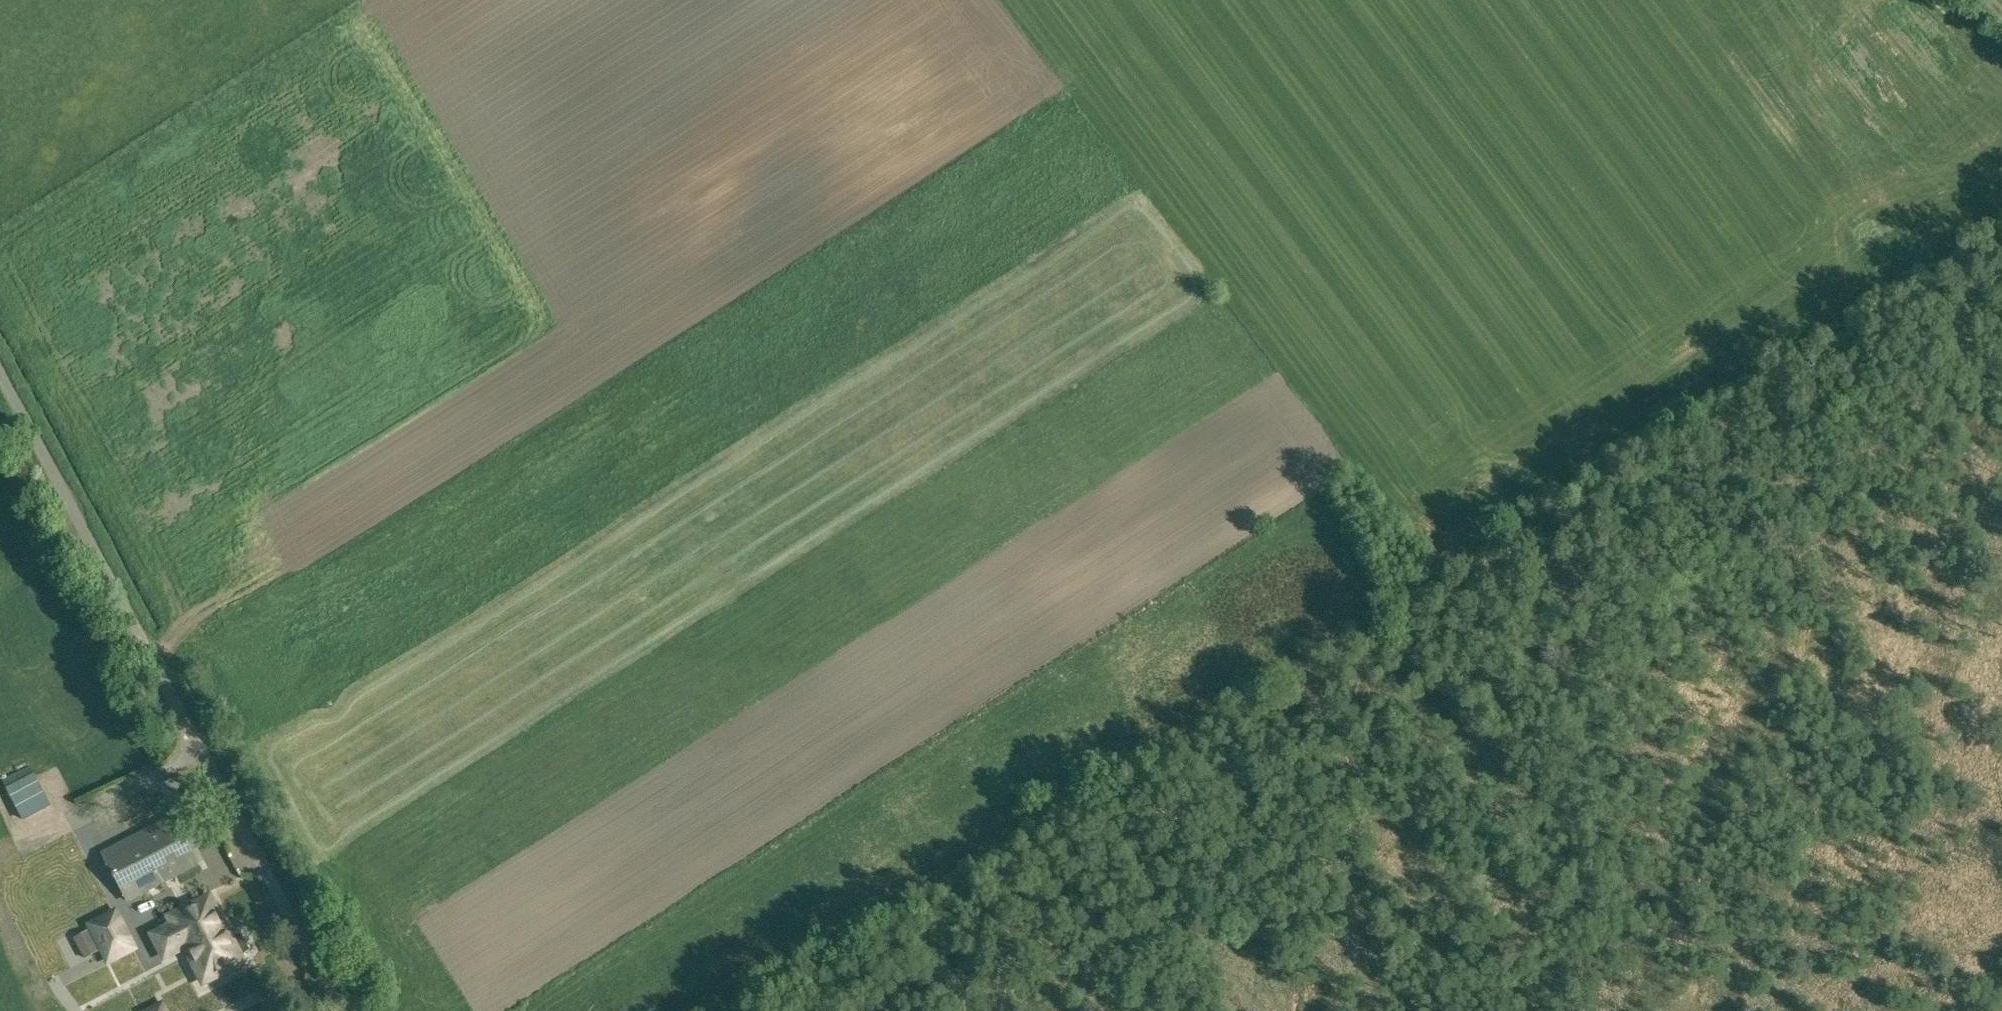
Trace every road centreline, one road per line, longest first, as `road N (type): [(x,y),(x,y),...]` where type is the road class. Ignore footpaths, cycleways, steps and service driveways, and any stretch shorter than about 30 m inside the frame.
road 1 (unclassified): [(0,377),(336,1010)]

